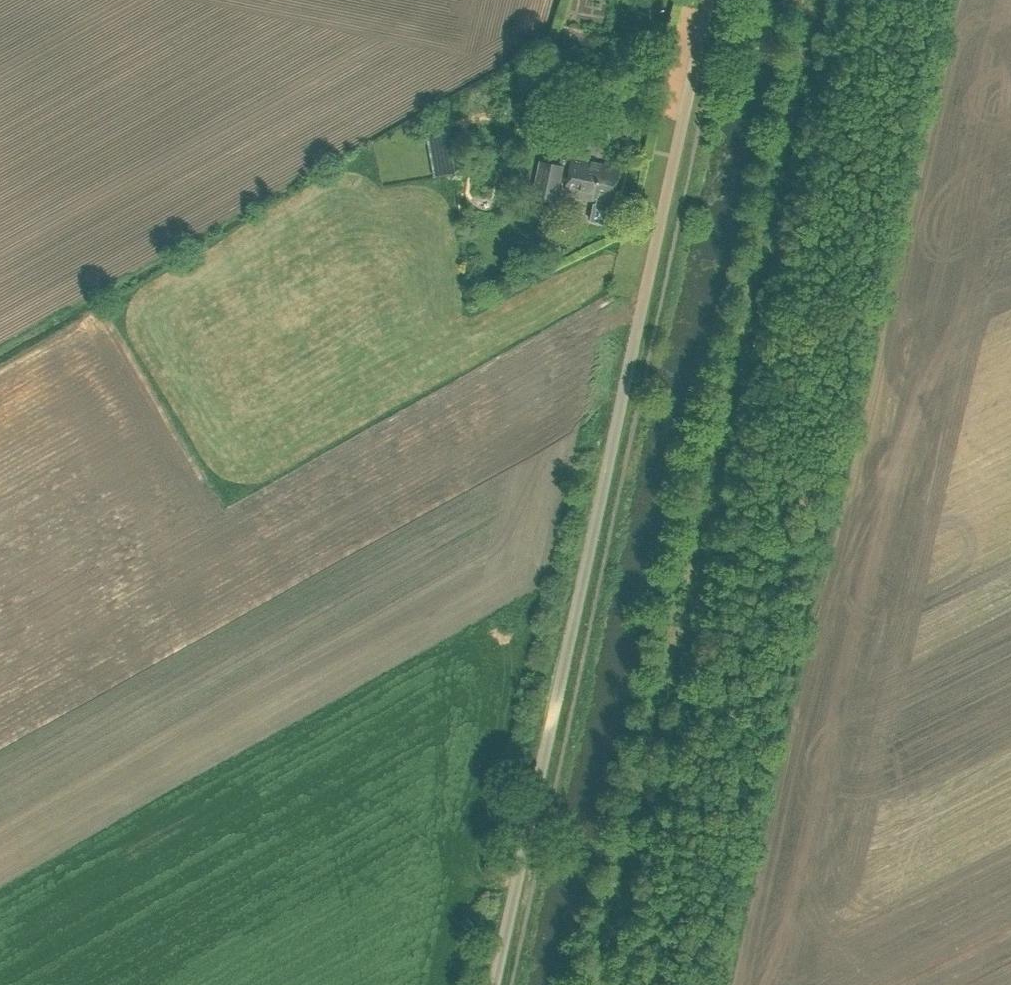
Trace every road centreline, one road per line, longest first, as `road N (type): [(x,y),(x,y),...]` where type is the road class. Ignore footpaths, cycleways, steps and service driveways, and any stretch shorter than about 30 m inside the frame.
road 1 (track): [(816,0),(590,984)]
road 2 (unclassified): [(495,984),(708,0)]

